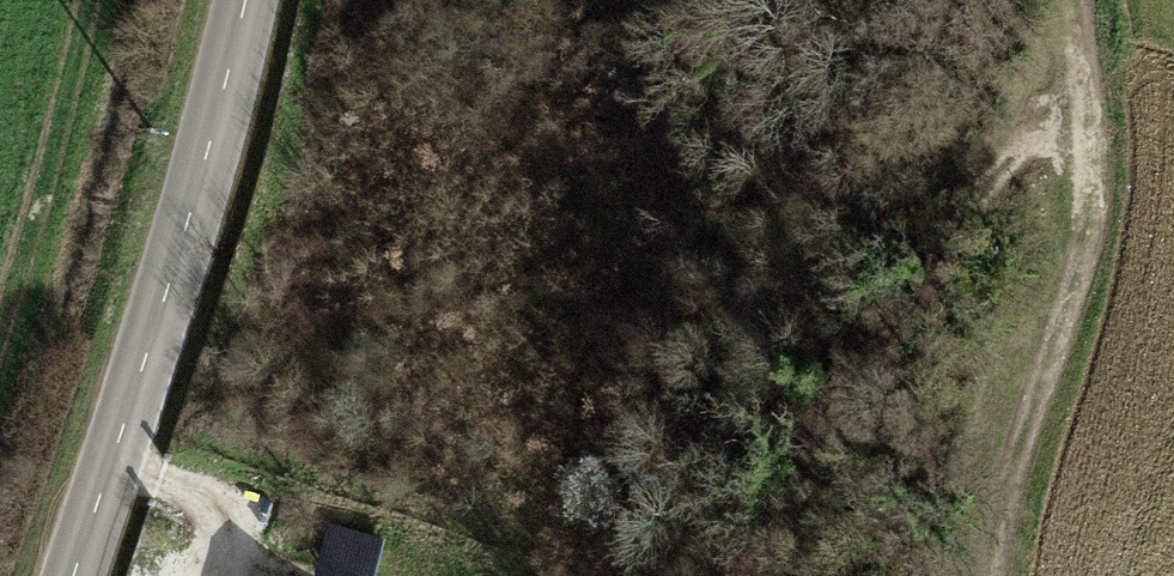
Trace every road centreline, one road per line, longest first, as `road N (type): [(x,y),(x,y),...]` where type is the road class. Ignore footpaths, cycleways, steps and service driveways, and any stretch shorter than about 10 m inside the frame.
road 1 (track): [(716,575),(782,420),(1002,163),(1082,101)]
road 2 (tertiary): [(241,0),(185,231),(74,575)]
road 3 (track): [(1082,101),(1075,197),(1036,360),(999,575)]
road 4 (track): [(0,330),(91,0)]

